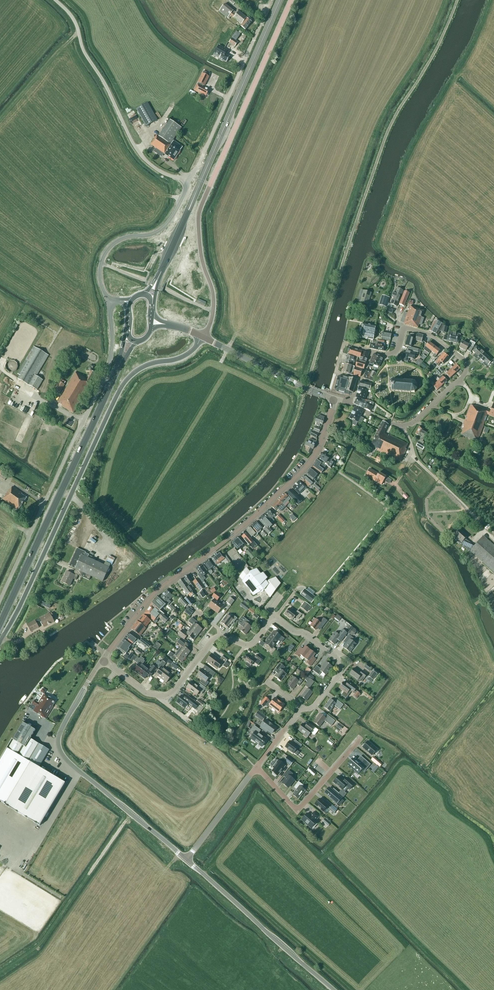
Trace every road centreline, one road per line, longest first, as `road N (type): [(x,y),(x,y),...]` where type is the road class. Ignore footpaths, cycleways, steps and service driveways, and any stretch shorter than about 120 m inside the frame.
road 1 (unclassified): [(0,642),(125,381),(203,337)]
road 2 (unclassified): [(203,337),(214,305),(200,208),(292,0)]
road 3 (tertiary): [(102,662),(154,594),(306,467),(336,398)]
road 4 (unclassified): [(0,599),(109,365),(108,303)]
road 5 (trunk): [(156,282),(280,0)]
road 6 (residential): [(370,352),(396,351),(406,327),(435,338),(466,369),(402,426),(351,405)]
road 7 (tertiary): [(186,859),(61,753),(61,729),(102,662)]
road 8 (trunk): [(0,625),(111,386)]
road 9 (unclassified): [(190,182),(141,159),(78,29),(54,0)]
road 10 (track): [(0,973),(42,944),(131,813)]
road 11 (tertiary): [(333,989),(186,859)]
road 12 (unclassified): [(190,182),(269,6)]
road 13 (unclassified): [(108,303),(100,271),(108,249),(165,225),(190,182)]
road 14 (residential): [(102,662),(161,698),(172,695),(219,636)]
road 15 (tertiary): [(336,398),(203,337)]
road 16 (residential): [(301,707),(316,705),(341,667),(274,617)]

